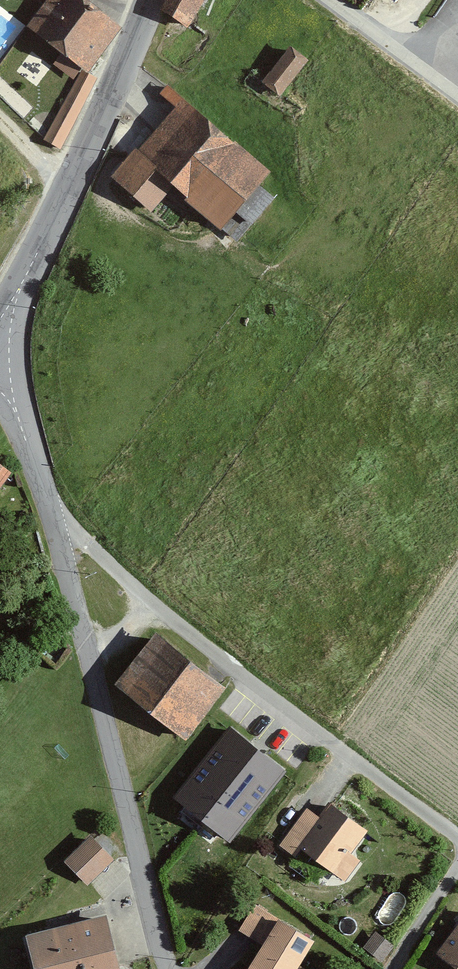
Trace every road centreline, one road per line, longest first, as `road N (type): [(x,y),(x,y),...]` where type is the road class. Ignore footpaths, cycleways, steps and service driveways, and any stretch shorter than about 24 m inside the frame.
road 1 (unclassified): [(13,292),(11,389),(169,968)]
road 2 (tertiary): [(13,292),(67,196),(146,0)]

